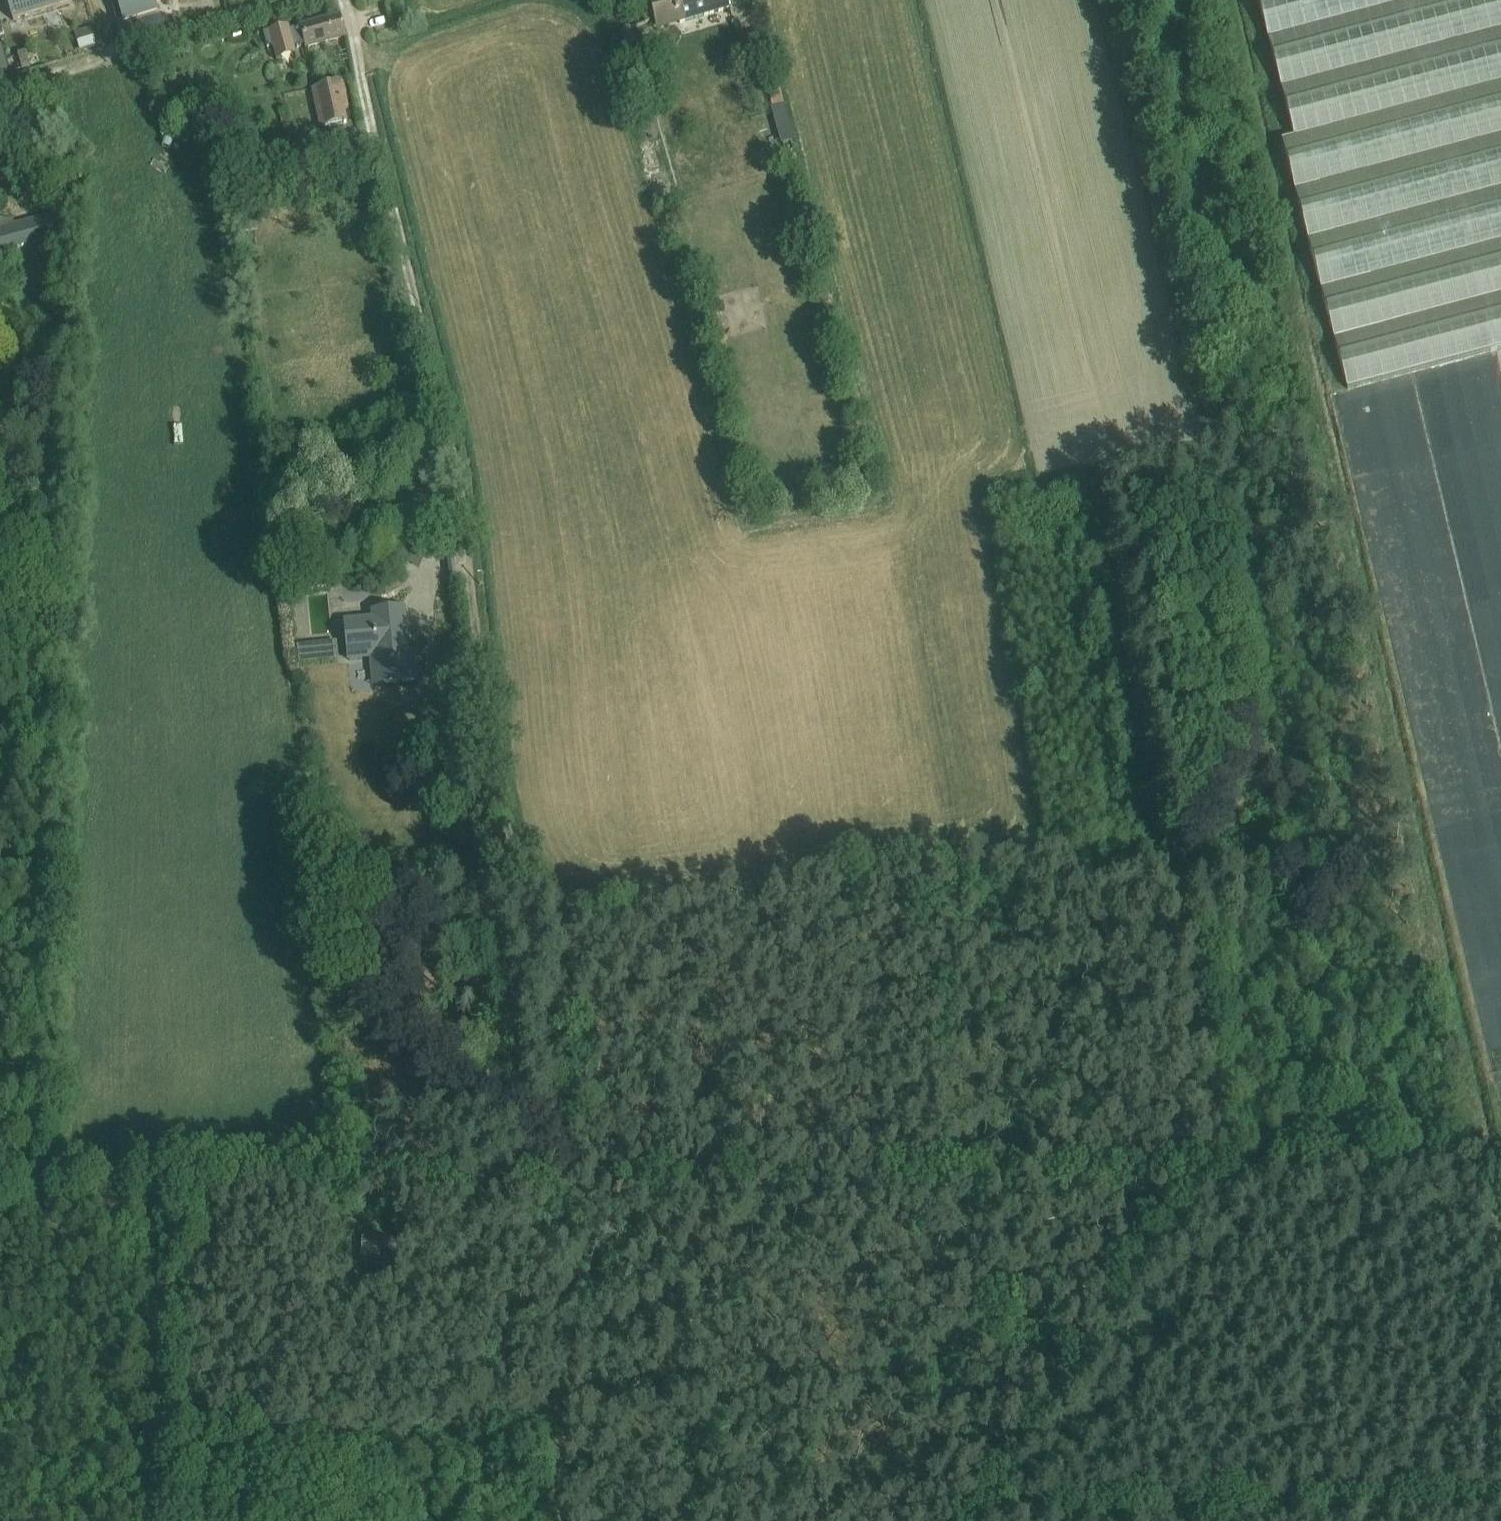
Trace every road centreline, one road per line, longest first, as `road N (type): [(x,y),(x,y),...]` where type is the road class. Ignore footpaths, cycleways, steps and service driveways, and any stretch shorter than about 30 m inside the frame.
road 1 (track): [(548,932),(511,880),(454,461),(342,0)]
road 2 (track): [(558,1520),(567,1016),(548,932)]
road 3 (track): [(202,1520),(217,1487),(236,1471),(373,1459),(558,1466)]

